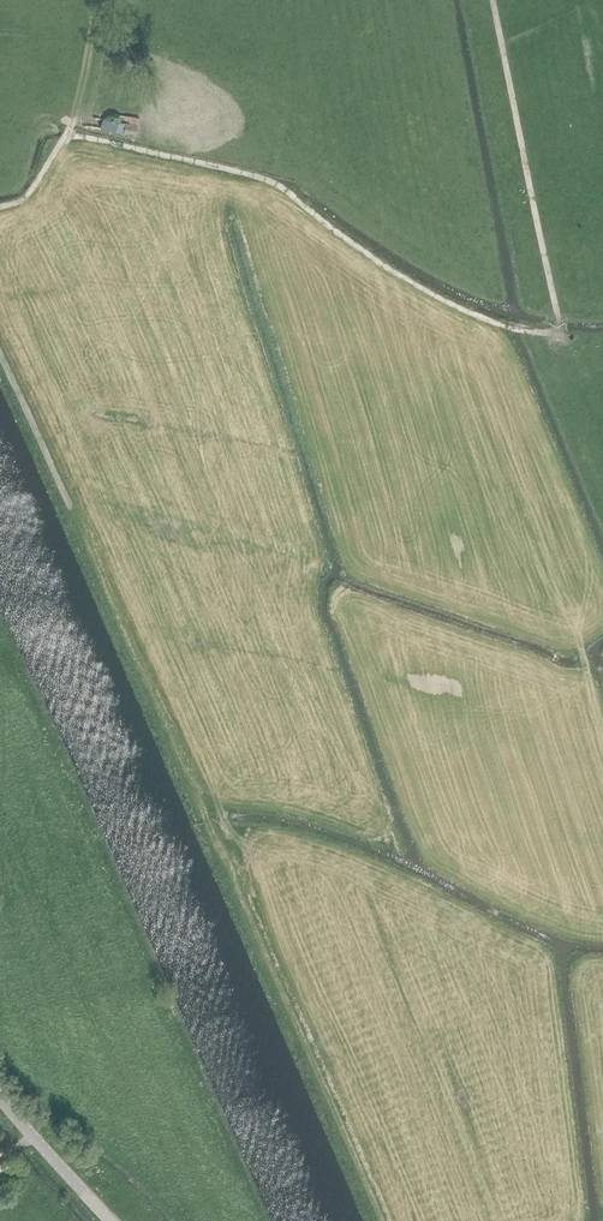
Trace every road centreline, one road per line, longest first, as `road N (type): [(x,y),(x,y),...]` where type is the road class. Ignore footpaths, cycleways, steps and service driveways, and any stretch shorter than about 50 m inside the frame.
road 1 (tertiary): [(112,1220),(0,1096)]

